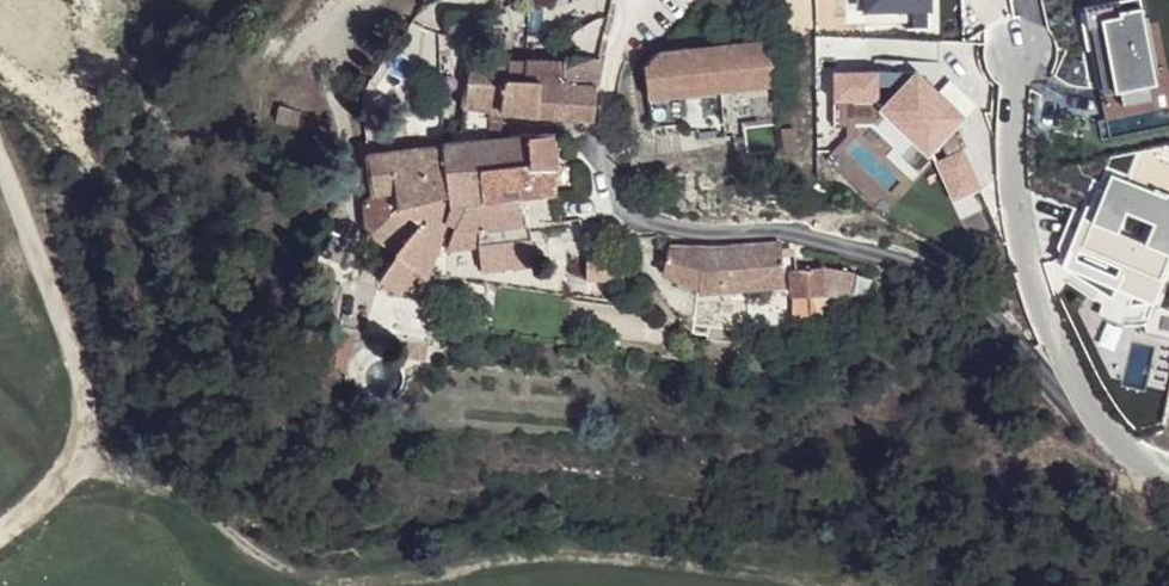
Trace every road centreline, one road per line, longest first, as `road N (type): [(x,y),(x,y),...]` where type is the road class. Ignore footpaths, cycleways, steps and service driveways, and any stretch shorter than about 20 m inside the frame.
road 1 (residential): [(1122,446),(1060,394),(981,295),(923,263),(840,253),(769,227),(631,218),(613,177),(608,74)]
road 2 (residential): [(1122,446),(1062,358),(1025,272),(1007,137),(1013,34)]

